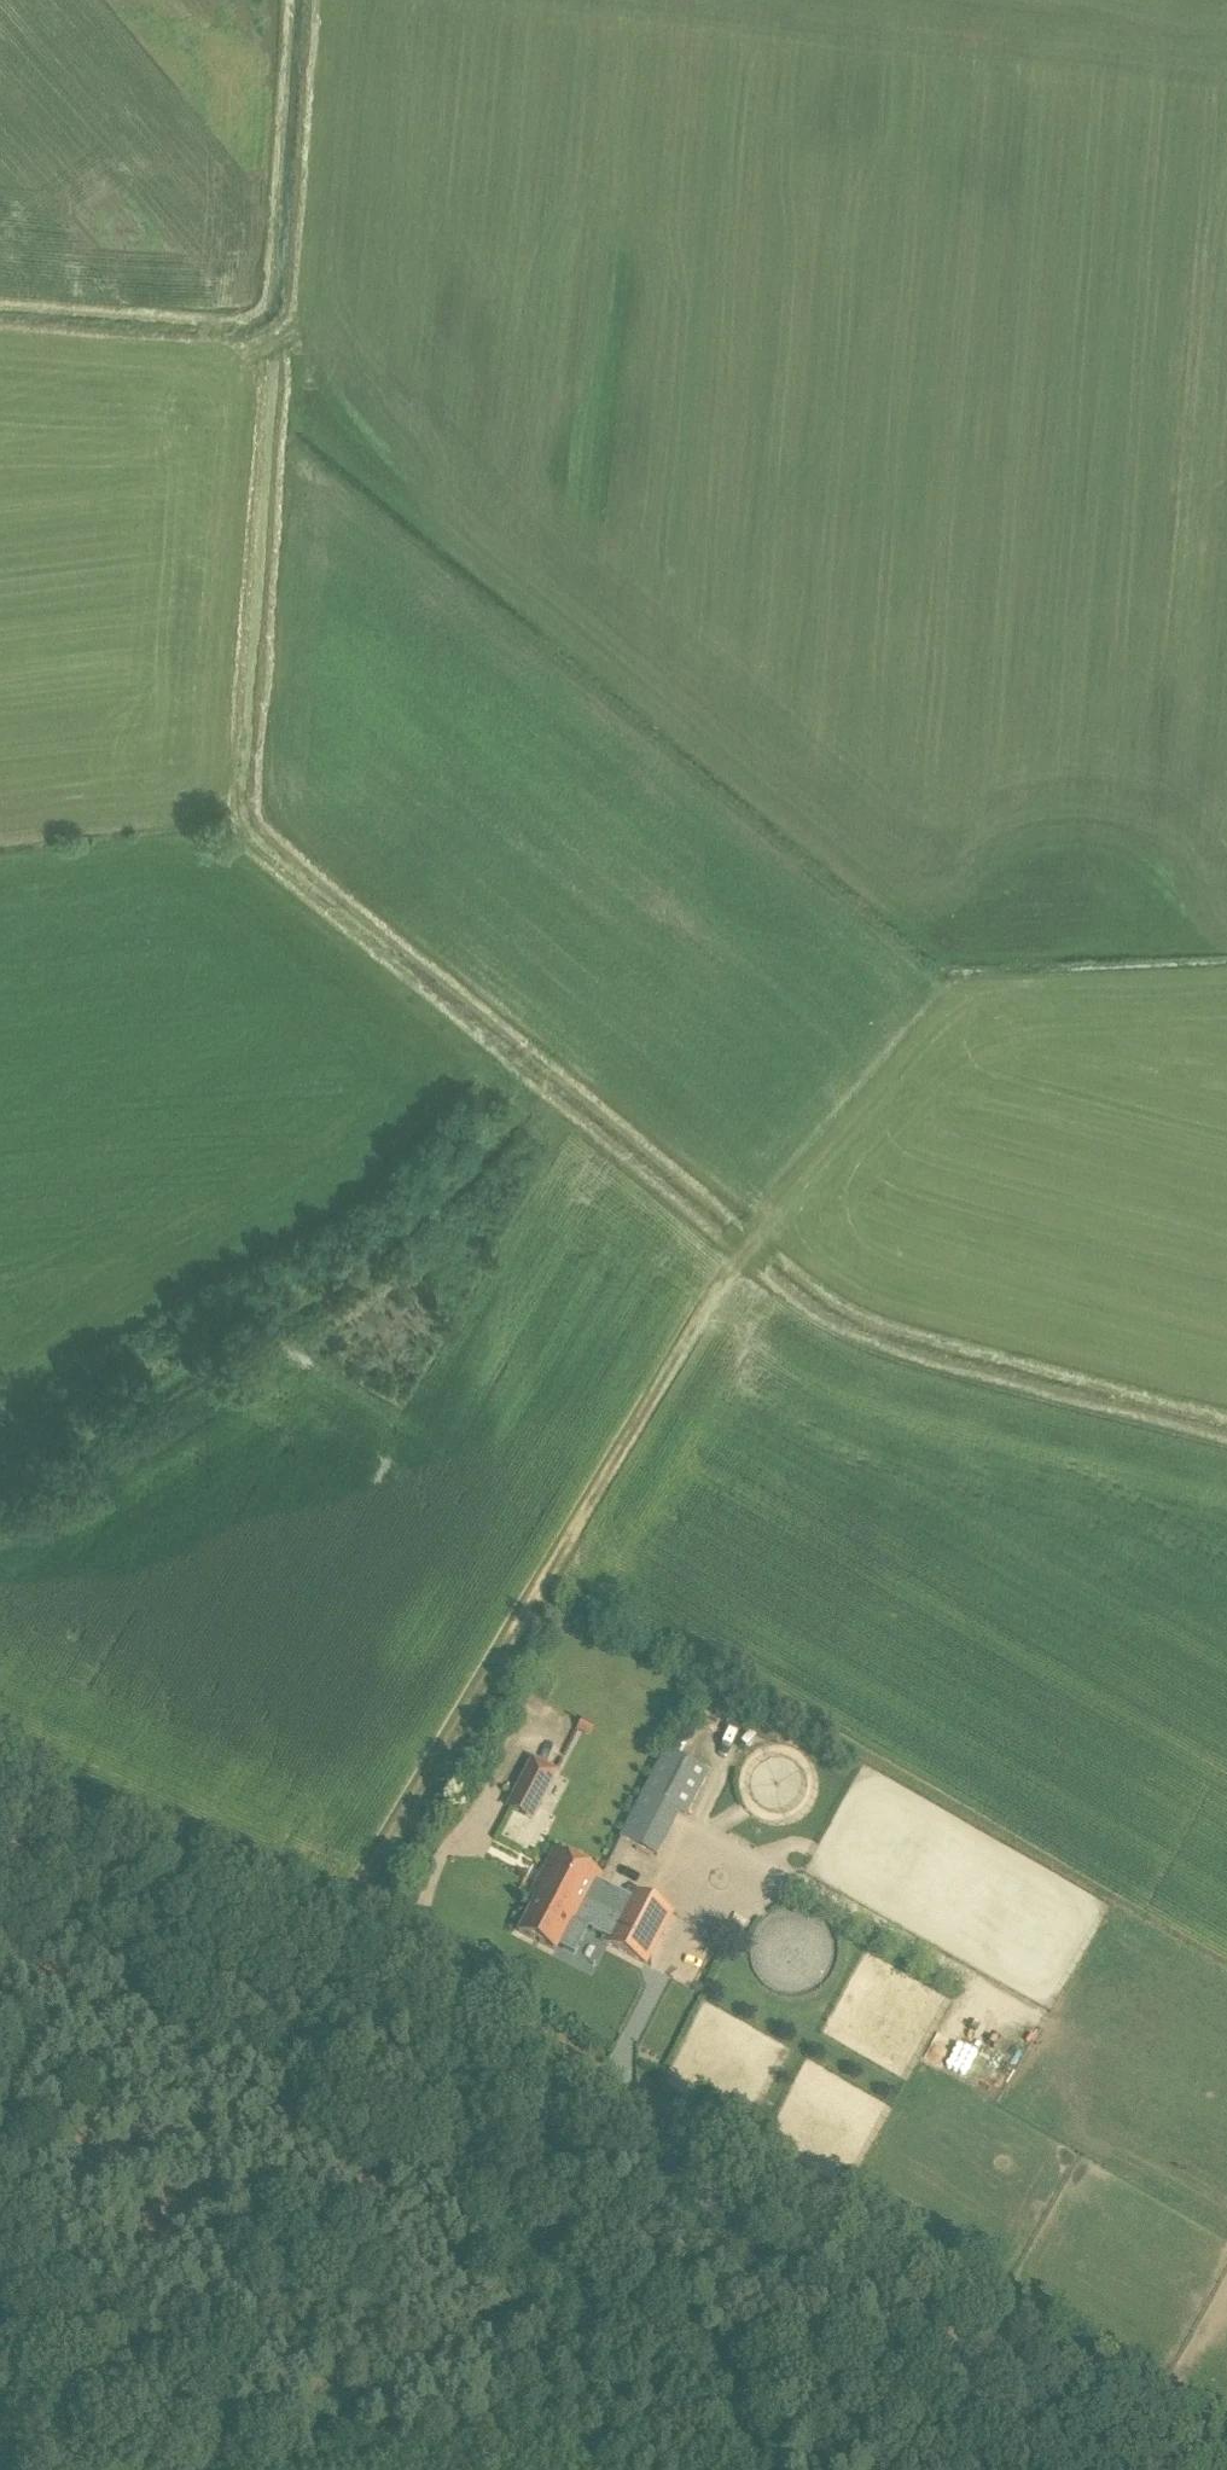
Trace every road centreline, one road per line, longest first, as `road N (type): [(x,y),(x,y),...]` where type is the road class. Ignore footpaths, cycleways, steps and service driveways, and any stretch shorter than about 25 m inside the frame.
road 1 (tertiary): [(1222,2469),(675,2138),(197,1898),(0,1815)]

